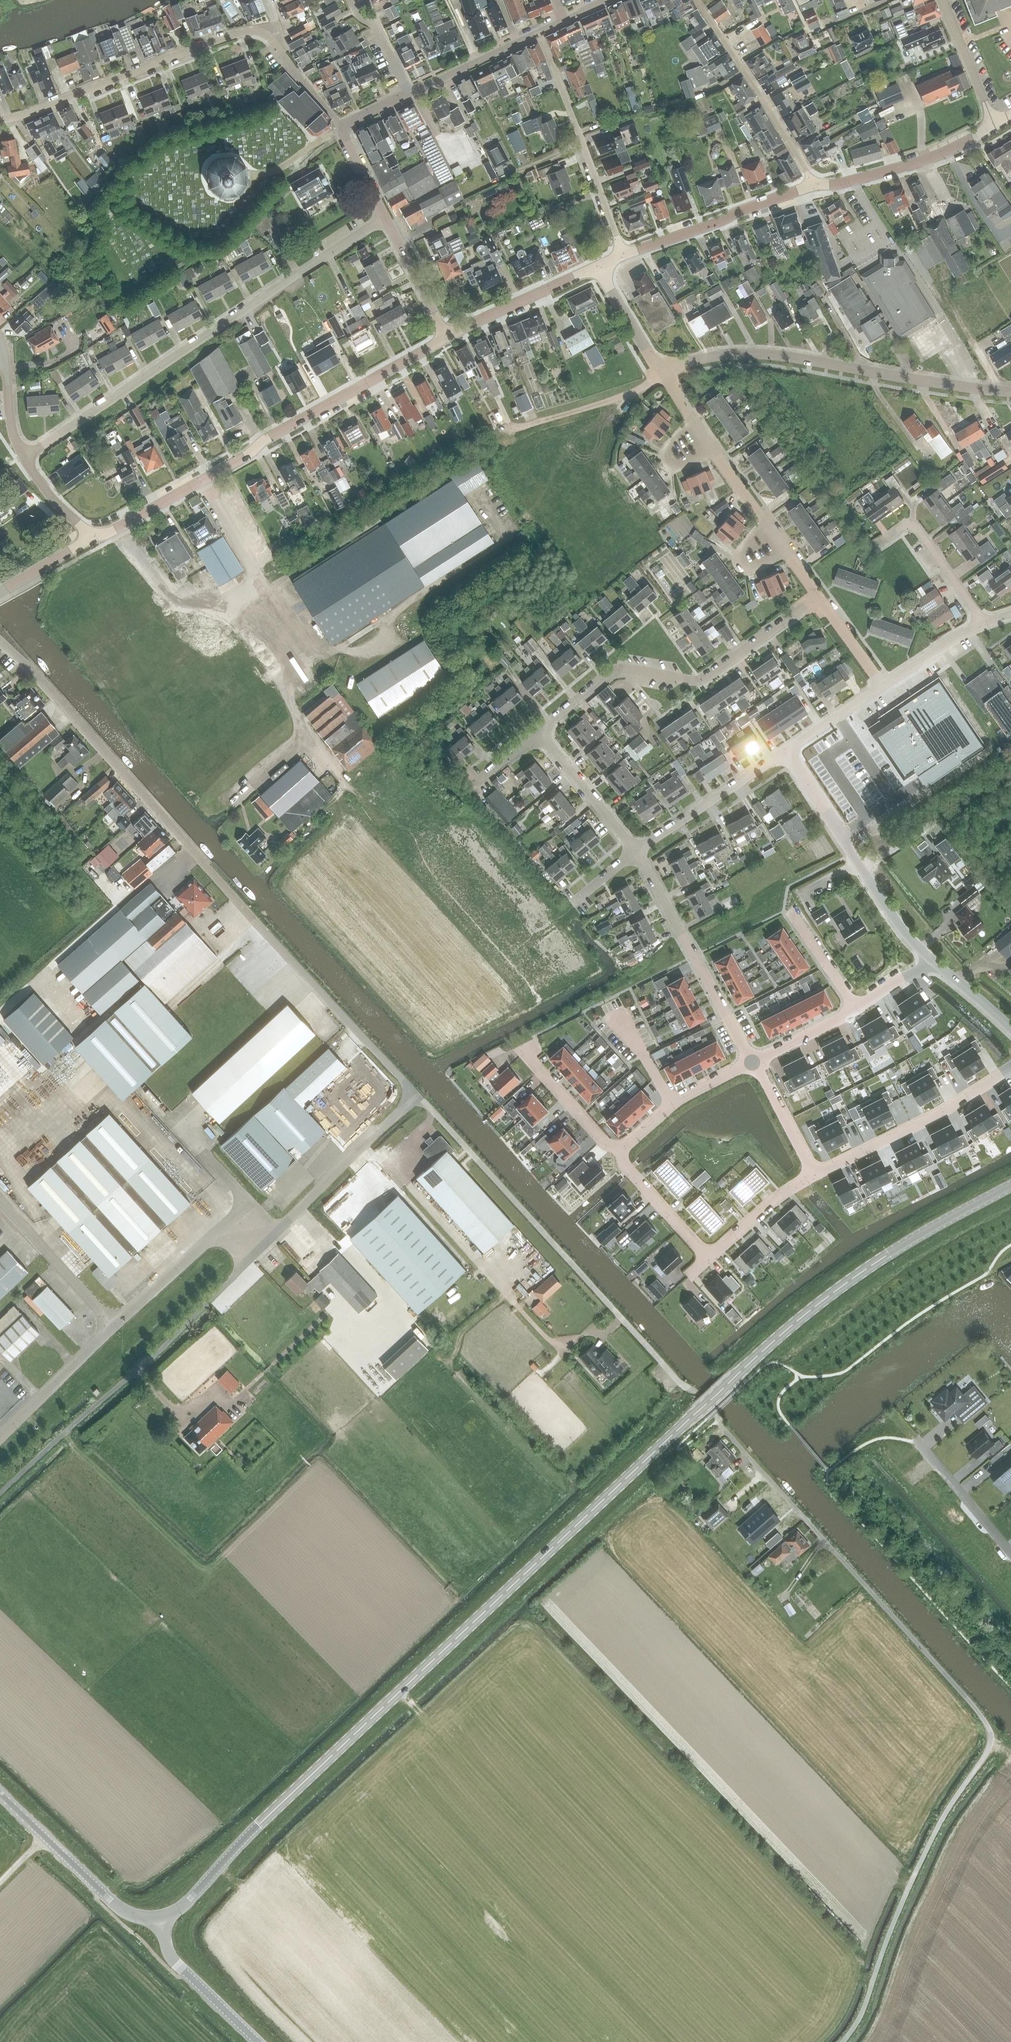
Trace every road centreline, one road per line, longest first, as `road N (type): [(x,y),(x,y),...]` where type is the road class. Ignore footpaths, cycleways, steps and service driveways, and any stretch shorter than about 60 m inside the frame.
road 1 (unclassified): [(842,2041),(861,2015),(916,1872),(983,1757),(990,1731),(715,1416),(417,1094)]
road 2 (secondary): [(160,1918),(814,1306),(888,1254),(1010,1186)]
road 3 (unclassified): [(417,1094),(0,642)]
road 4 (residential): [(25,455),(385,218)]
road 5 (residential): [(661,372),(763,353),(1010,391)]
road 6 (residential): [(538,732),(614,668),(700,680),(818,597)]
road 7 (residential): [(269,38),(234,32),(0,119)]
road 8 (tertiary): [(202,481),(447,336)]
road 9 (unclassified): [(304,741),(279,672),(275,615),(202,481)]
road 10 (unclassified): [(931,959),(784,752)]
road 11 (residential): [(752,1063),(636,850)]
road 12 (residential): [(814,1176),(940,1114),(1010,1068)]
road 13 (residential): [(624,255),(544,46)]
road 14 (unclassified): [(258,1251),(417,1094)]
road 15 (residential): [(812,184),(696,0)]
road 16 (secondary): [(160,1918),(122,1911),(0,1794)]
road 17 (tertiary): [(624,255),(812,184)]
road 18 (tertiary): [(812,184),(932,158),(995,125)]
road 19 (residential): [(636,850),(784,752)]
road 20 (residential): [(563,20),(411,91)]
road 21 (tertiary): [(447,336),(599,266)]
road 22 (unclassified): [(112,1328),(0,1204)]
road 23 (secondary): [(258,2041),(180,1967),(160,1918)]
road 24 (residential): [(752,1063),(687,1096),(621,1151)]
road 25 (unclassified): [(112,1328),(229,1221)]
road 26 (unclassified): [(0,1439),(112,1328)]
road 27 (residential): [(636,850),(538,732)]
road 28 (residential): [(982,622),(915,528),(881,544)]
road 29 (residential): [(621,1151),(600,1141),(528,1060),(531,1048)]
road 30 (residential): [(918,1442),(1010,1552)]
road 31 (residential): [(621,1151),(638,1183),(708,1259)]
road 32 (residential): [(942,0),(995,125)]
road 33 (residential): [(708,1259),(814,1176)]
road 34 (residential): [(447,336),(385,218)]
road 35 (residential): [(814,1176),(752,1063)]
road 36 (tertiary): [(93,538),(202,481)]
road 37 (residential): [(661,372),(599,266)]

